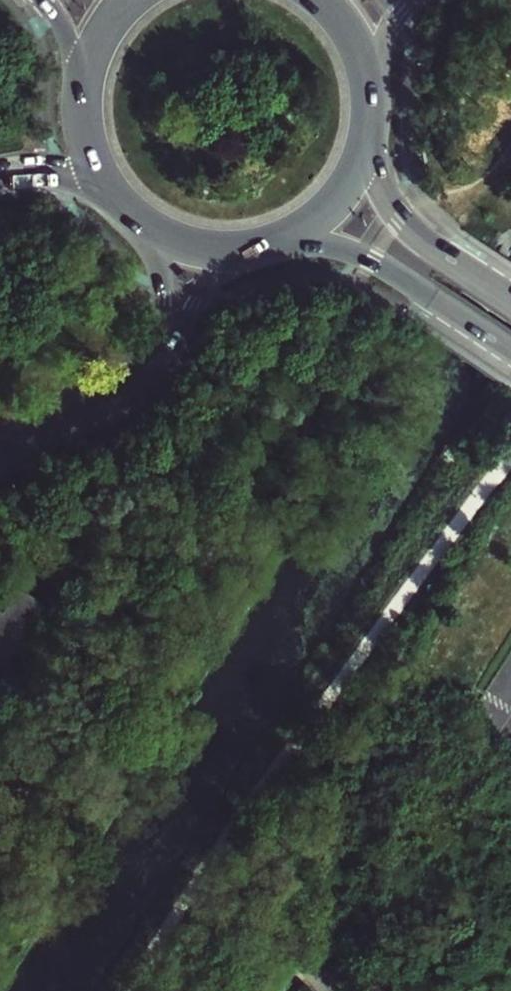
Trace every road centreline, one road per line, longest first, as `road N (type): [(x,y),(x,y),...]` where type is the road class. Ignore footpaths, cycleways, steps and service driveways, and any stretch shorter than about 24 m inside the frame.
road 1 (secondary): [(286,244),(359,255),(510,354)]
road 2 (secondary): [(510,299),(406,223),(383,186),(372,141)]
road 3 (tertiary): [(115,399),(159,374),(199,290),(236,255)]
road 4 (tertiary): [(149,230),(164,283),(158,331),(143,369),(115,399)]
road 5 (primary): [(286,244),(342,203),(372,141)]
road 6 (tertiary): [(0,457),(115,399)]

